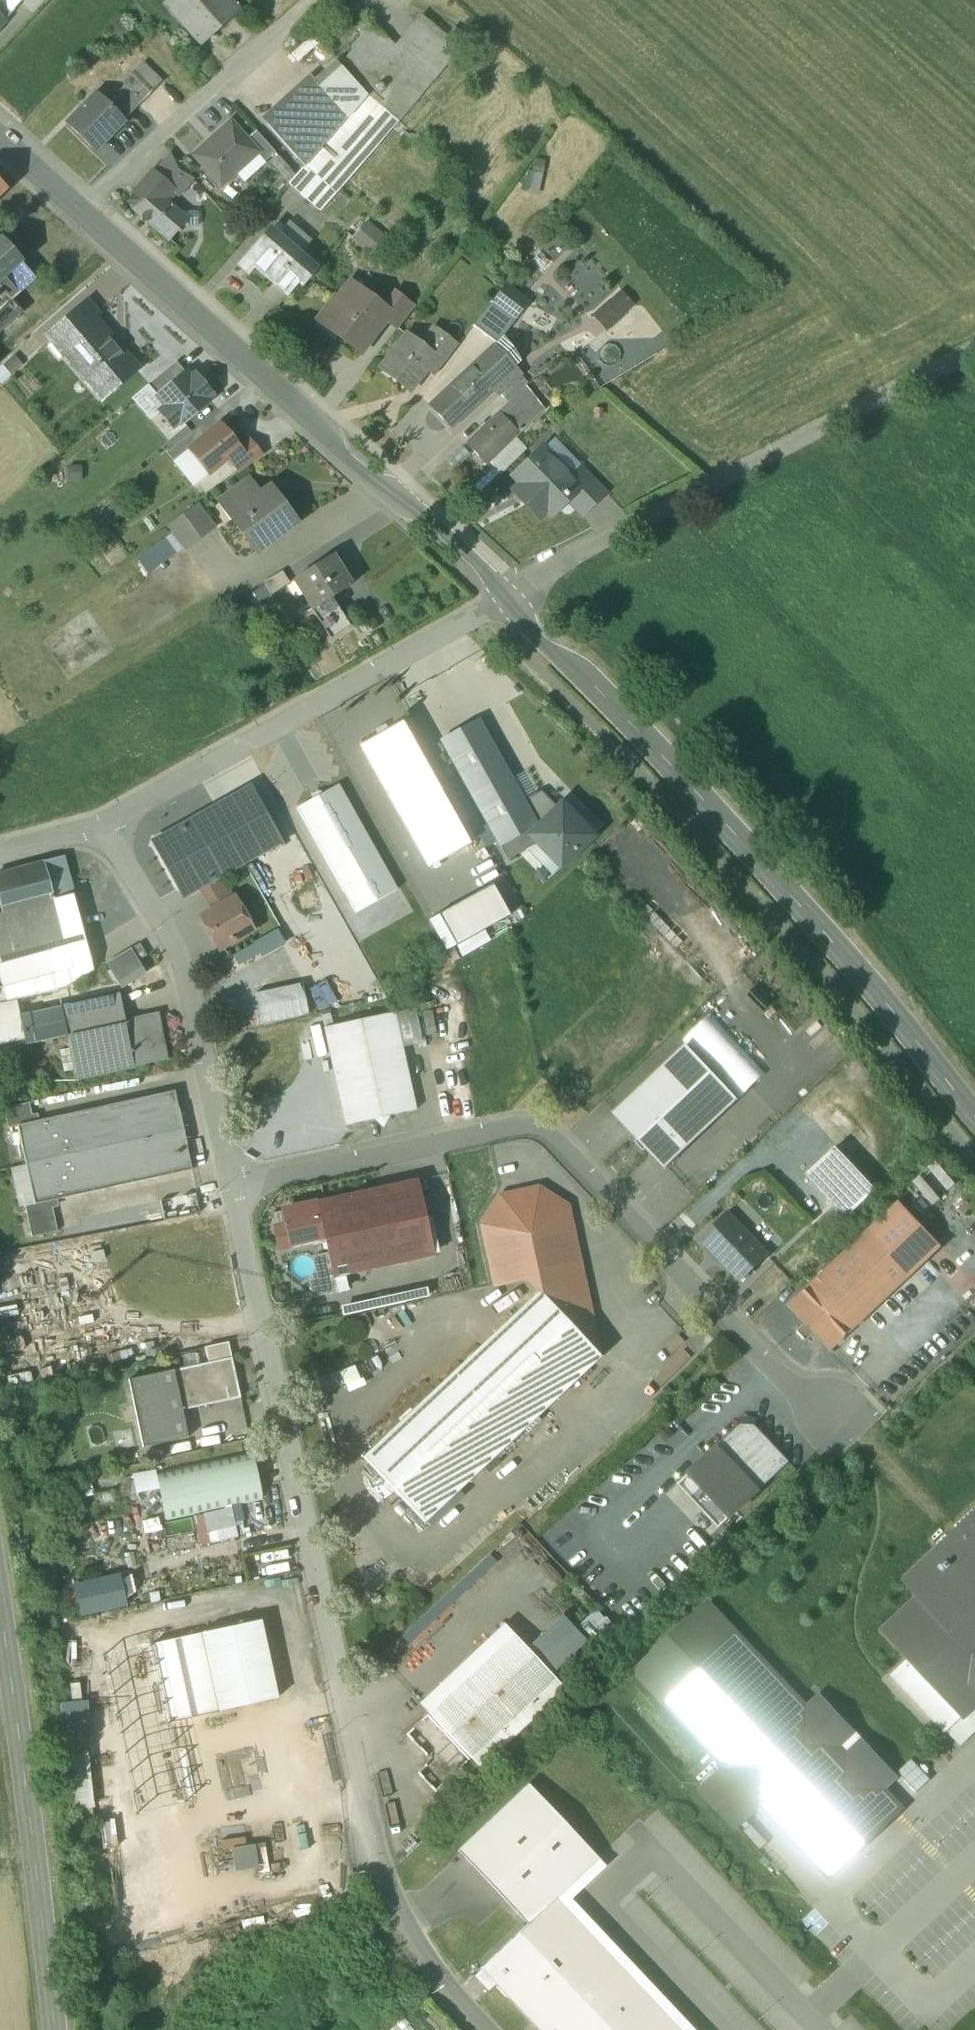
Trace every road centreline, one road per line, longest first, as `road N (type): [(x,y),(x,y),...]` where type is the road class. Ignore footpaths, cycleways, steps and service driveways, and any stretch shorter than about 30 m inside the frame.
road 1 (residential): [(107,826),(173,947),(195,1012),(370,1841),(406,1935),(479,2029)]
road 2 (tertiary): [(974,1117),(794,904),(507,601)]
road 3 (tertiary): [(507,601),(456,545),(395,495),(370,487),(335,454),(331,438),(78,217)]
road 4 (residential): [(507,601),(733,476),(974,357)]
road 5 (residential): [(507,601),(107,826)]
road 6 (tertiary): [(53,2029),(0,1614)]
road 7 (residential): [(78,217),(317,0)]

